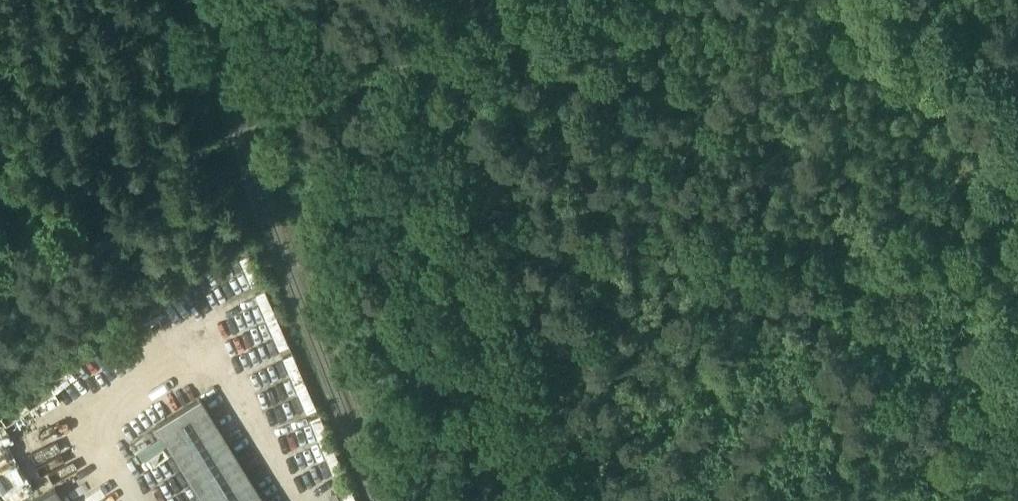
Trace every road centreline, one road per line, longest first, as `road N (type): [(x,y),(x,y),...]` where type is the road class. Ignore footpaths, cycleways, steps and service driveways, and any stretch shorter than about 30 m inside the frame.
road 1 (track): [(616,500),(435,64),(0,231)]
road 2 (track): [(594,0),(435,64)]

